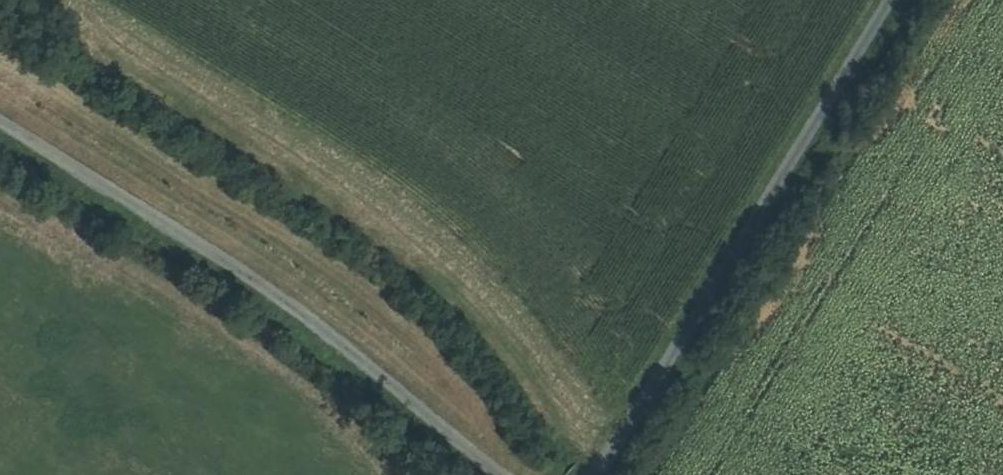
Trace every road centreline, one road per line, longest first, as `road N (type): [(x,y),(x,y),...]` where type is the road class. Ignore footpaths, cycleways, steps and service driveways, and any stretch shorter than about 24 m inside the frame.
road 1 (track): [(62,22),(429,261),(606,458)]
road 2 (unclassified): [(0,124),(284,302),(499,474)]
road 3 (unclassified): [(594,474),(892,0)]

